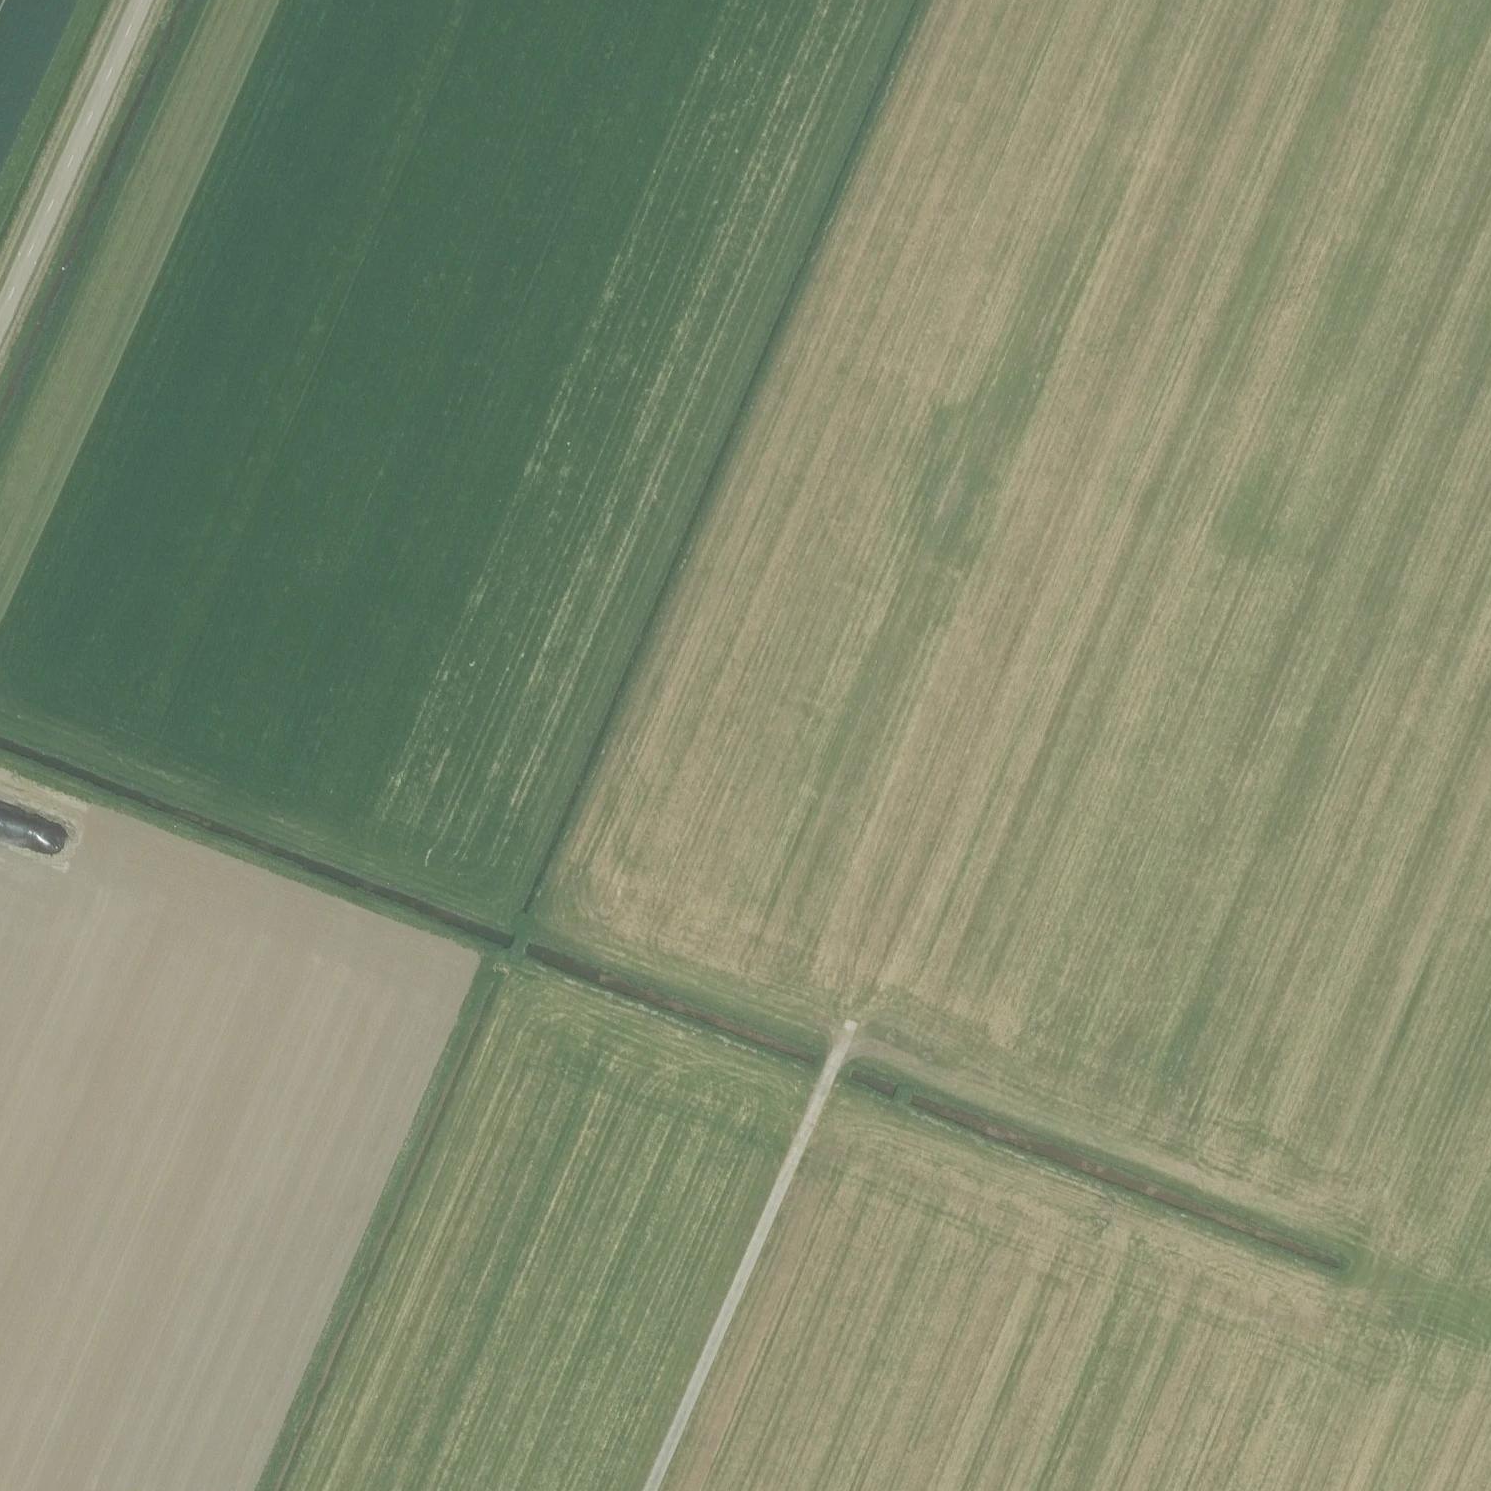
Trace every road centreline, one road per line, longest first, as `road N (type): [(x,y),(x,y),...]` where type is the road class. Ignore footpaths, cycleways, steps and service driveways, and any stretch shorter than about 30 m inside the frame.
road 1 (track): [(814,1113),(651,1490)]
road 2 (unclassified): [(0,319),(142,0)]

